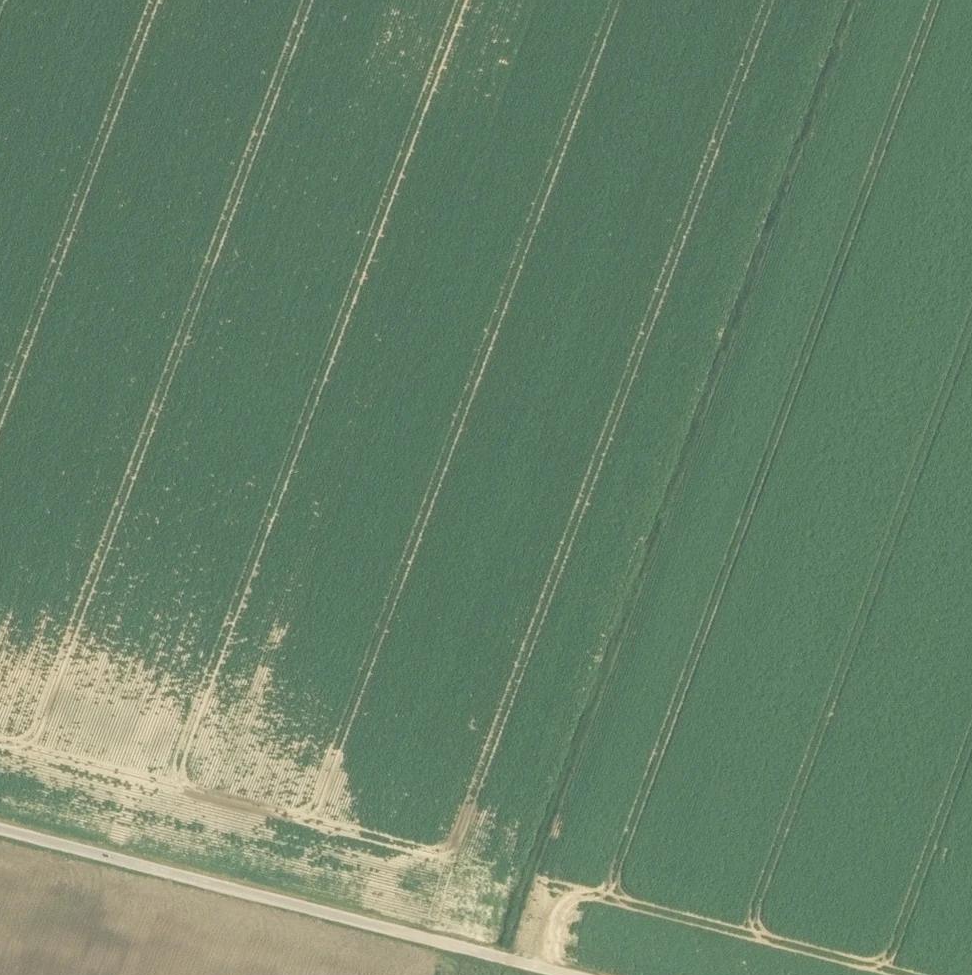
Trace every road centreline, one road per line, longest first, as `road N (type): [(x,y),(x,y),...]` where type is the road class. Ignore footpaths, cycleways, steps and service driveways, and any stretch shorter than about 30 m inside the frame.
road 1 (track): [(551,974),(0,834)]

